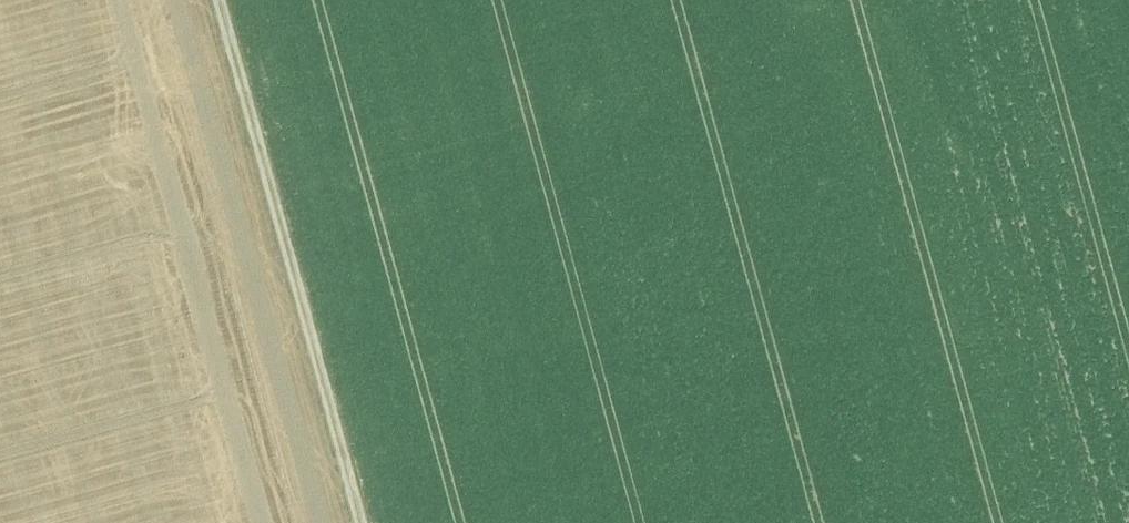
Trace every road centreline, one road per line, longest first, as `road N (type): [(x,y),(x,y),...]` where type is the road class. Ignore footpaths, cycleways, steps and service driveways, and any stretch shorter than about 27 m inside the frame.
road 1 (track): [(369,522),(228,0)]

